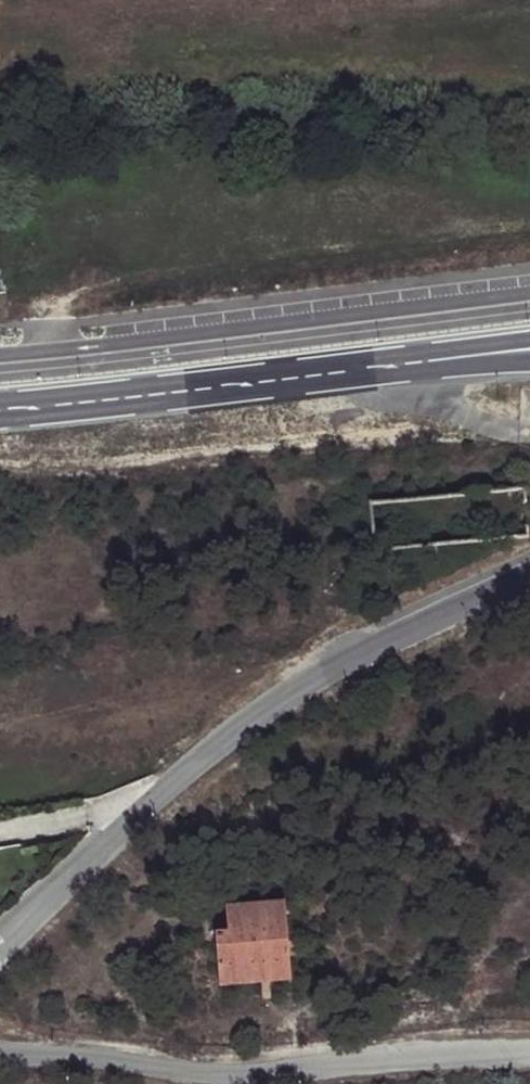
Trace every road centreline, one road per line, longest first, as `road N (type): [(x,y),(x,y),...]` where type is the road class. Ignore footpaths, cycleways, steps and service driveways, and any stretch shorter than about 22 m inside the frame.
road 1 (unclassified): [(529,570),(218,736),(0,937)]
road 2 (secondary): [(529,350),(0,413)]
road 3 (unclassified): [(529,1049),(199,1071),(0,1052)]

